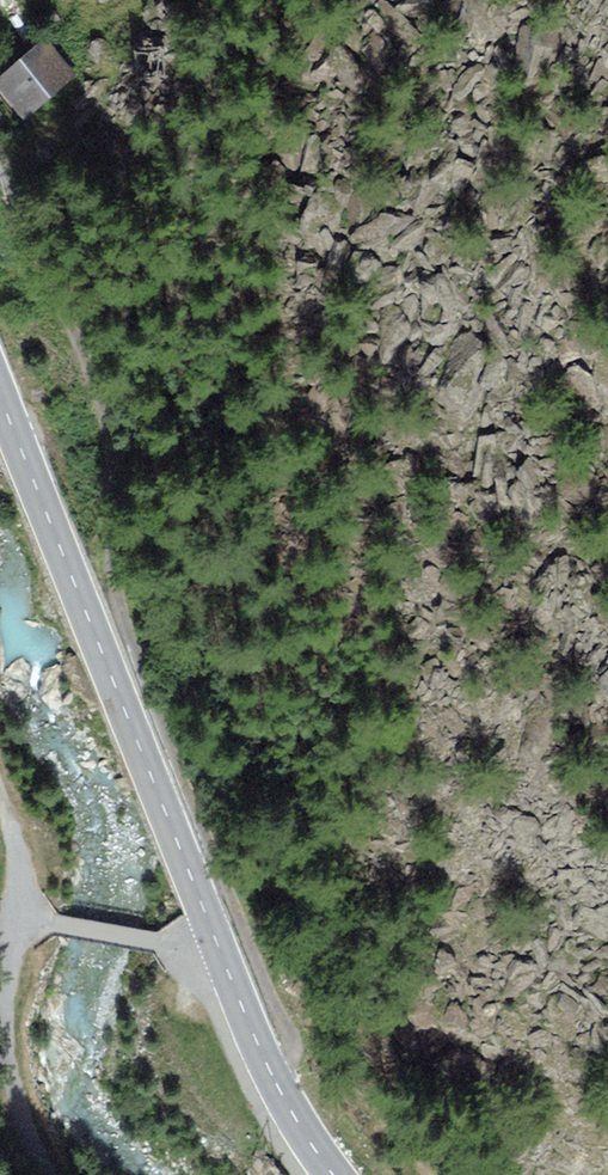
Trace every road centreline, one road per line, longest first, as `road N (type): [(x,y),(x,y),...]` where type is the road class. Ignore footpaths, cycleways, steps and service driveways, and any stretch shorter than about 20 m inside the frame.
road 1 (tertiary): [(52,538),(219,957)]
road 2 (residential): [(52,538),(98,509),(110,471),(105,419),(0,160)]
road 3 (track): [(71,1174),(17,1044),(23,921),(18,865),(0,802)]
road 4 (tertiary): [(219,957),(273,1083),(333,1174)]
road 5 (residential): [(219,957),(23,921)]
road 6 (tertiary): [(0,403),(52,538)]

